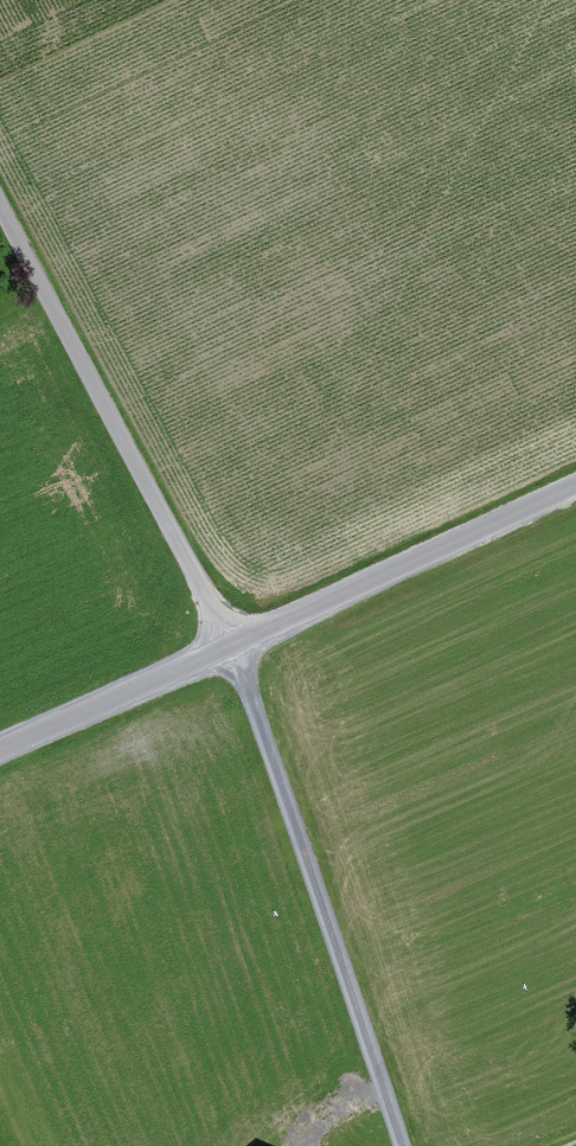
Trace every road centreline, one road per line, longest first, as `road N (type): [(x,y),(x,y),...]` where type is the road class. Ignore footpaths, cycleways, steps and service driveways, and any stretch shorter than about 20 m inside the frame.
road 1 (track): [(0,212),(232,651),(398,1145)]
road 2 (unclassified): [(575,485),(232,651),(0,749)]

